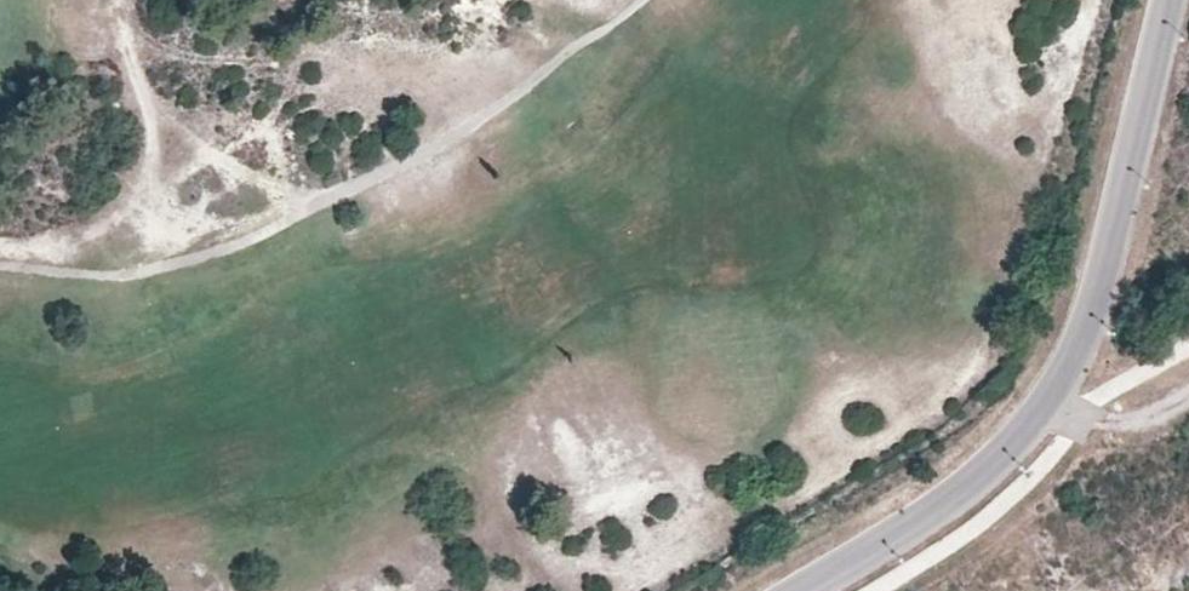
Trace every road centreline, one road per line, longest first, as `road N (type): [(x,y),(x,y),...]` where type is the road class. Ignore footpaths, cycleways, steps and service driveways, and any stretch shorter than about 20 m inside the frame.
road 1 (residential): [(1023,430),(1089,336),(1170,0)]
road 2 (residential): [(804,590),(881,545),(1023,430)]
road 3 (unclassified): [(1023,430),(1188,375)]

